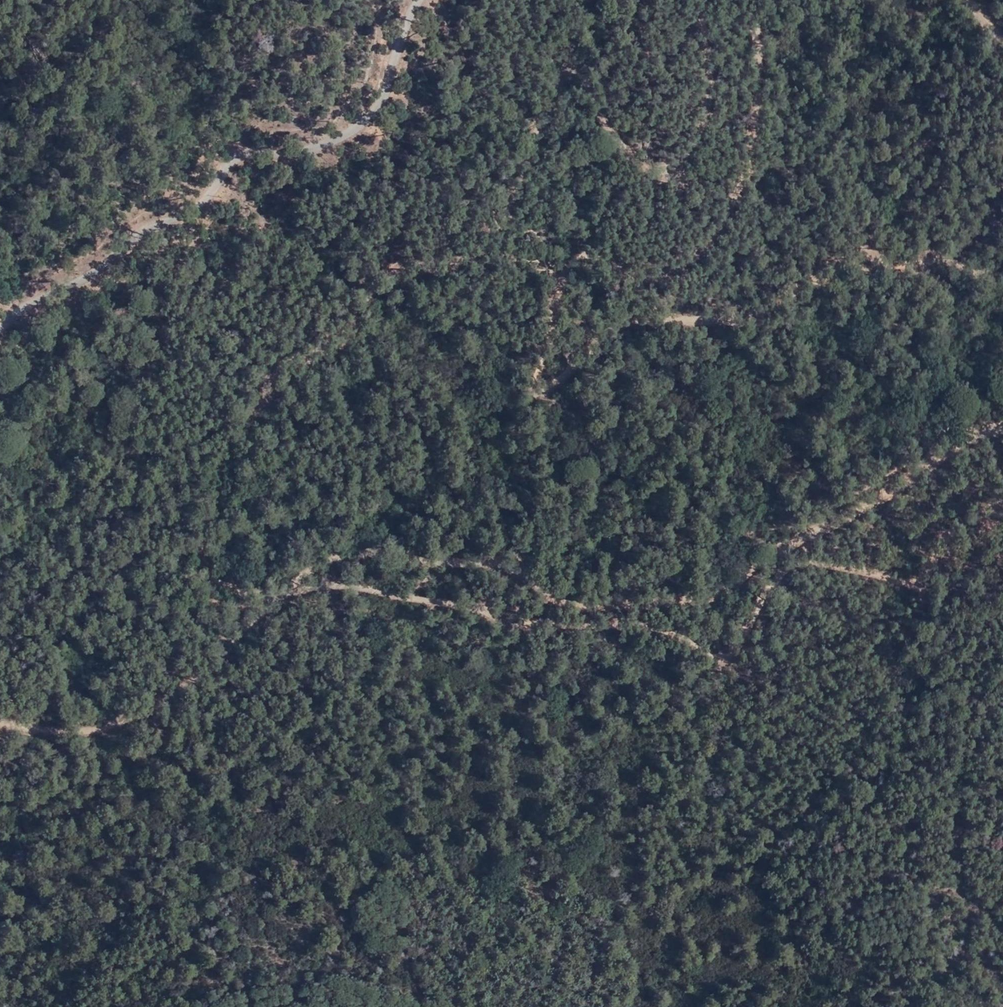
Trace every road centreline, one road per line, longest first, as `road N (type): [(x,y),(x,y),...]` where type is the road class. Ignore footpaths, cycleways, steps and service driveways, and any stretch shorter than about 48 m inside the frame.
road 1 (track): [(1002,503),(975,514),(919,575),(896,583),(815,560),(796,566),(730,657),(628,620),(541,625),(372,585),(243,588),(216,572),(207,518),(236,442),(289,375),(330,349),(370,302),(395,284),(452,263),(520,200),(554,98),(584,86),(622,145),(653,168),(686,163),(713,98),(709,0)]
road 2 (track): [(1002,428),(906,474),(696,598),(591,605),(538,590),(481,558),(304,568),(225,660),(169,704),(111,726),(43,730),(0,721)]
road 3 (track): [(770,0),(764,118),(720,233),(663,279),(581,261),(567,276),(539,356),(544,371),(565,373),(618,331),(660,312),(733,317),(839,277),(923,266),(1002,275)]
road 4 (unclassified): [(419,0),(369,118),(333,143),(284,157),(233,159),(207,203),(143,232),(0,332)]

